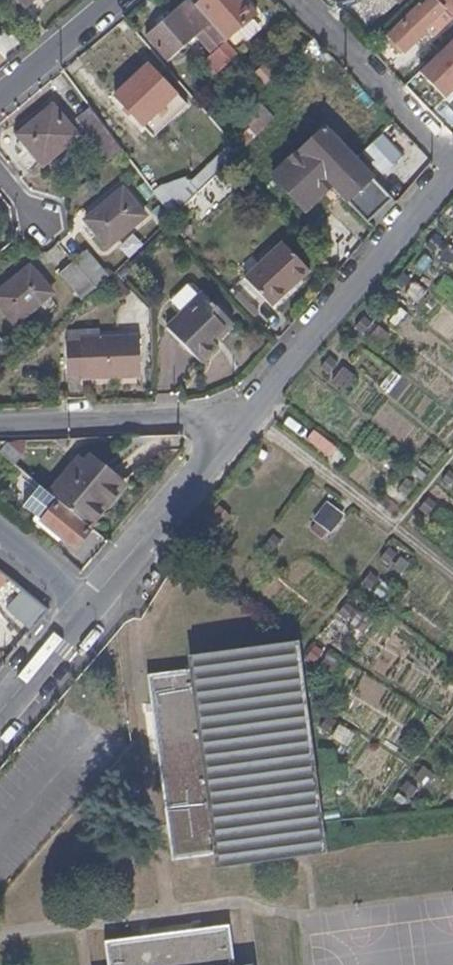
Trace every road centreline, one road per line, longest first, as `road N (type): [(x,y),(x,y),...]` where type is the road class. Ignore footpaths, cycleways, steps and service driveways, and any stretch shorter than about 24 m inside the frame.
road 1 (unclassified): [(452,172),(228,437)]
road 2 (residential): [(0,424),(200,420),(228,437)]
road 3 (residential): [(293,0),(452,166)]
road 4 (unclassified): [(228,437),(92,612)]
road 5 (residential): [(0,96),(111,0)]
road 6 (residential): [(0,719),(92,612)]

